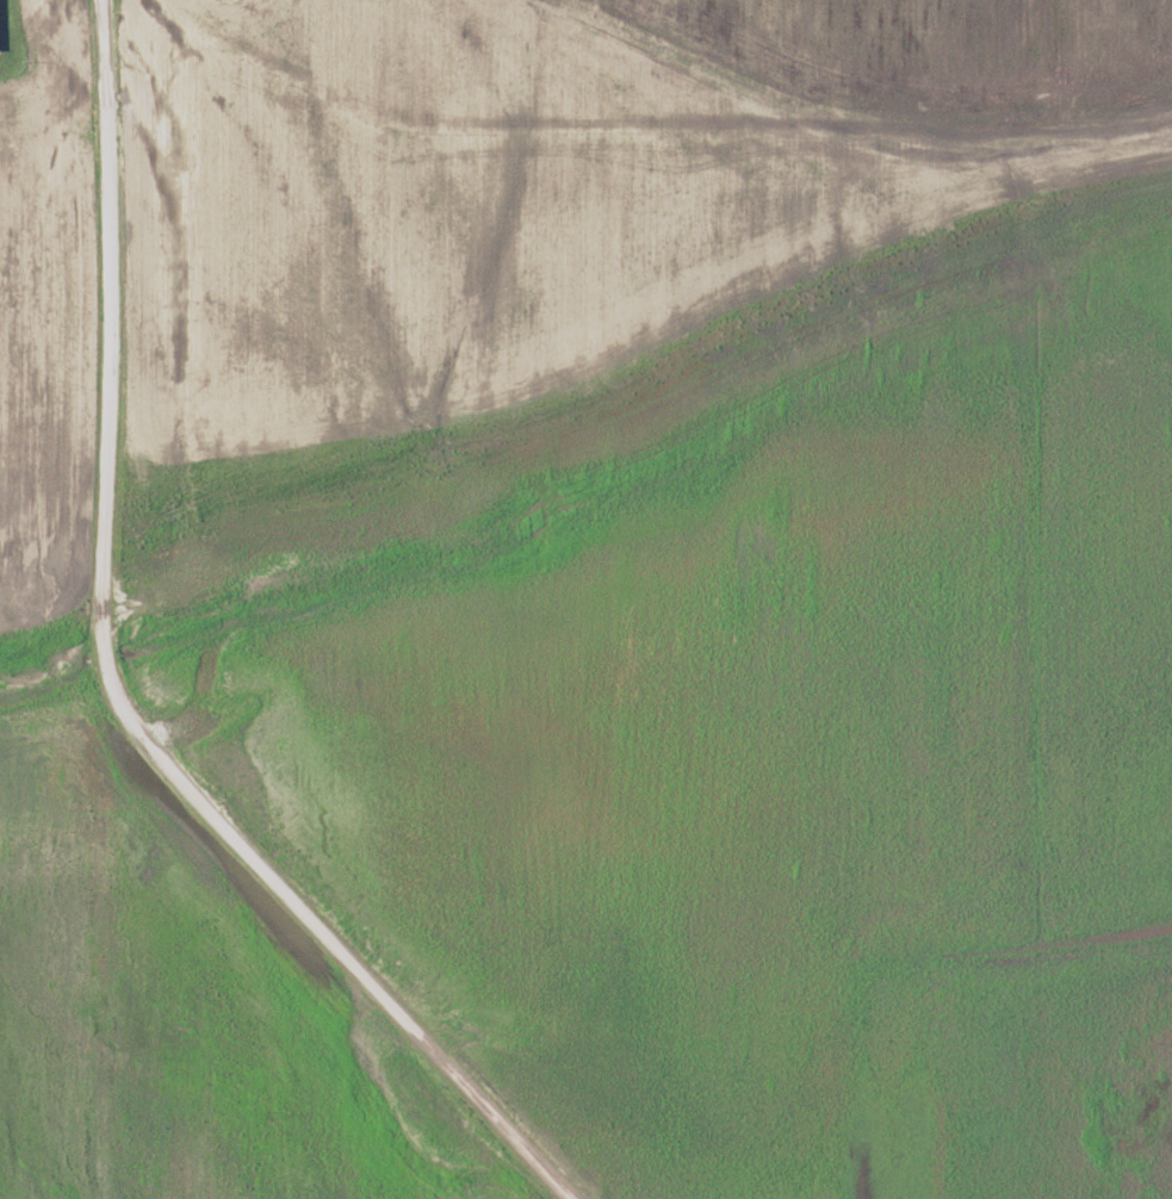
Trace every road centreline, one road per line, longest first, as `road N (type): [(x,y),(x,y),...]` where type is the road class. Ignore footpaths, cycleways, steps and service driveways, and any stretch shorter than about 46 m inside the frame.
road 1 (residential): [(575,1198),(129,712),(116,659),(123,402),(108,0)]

